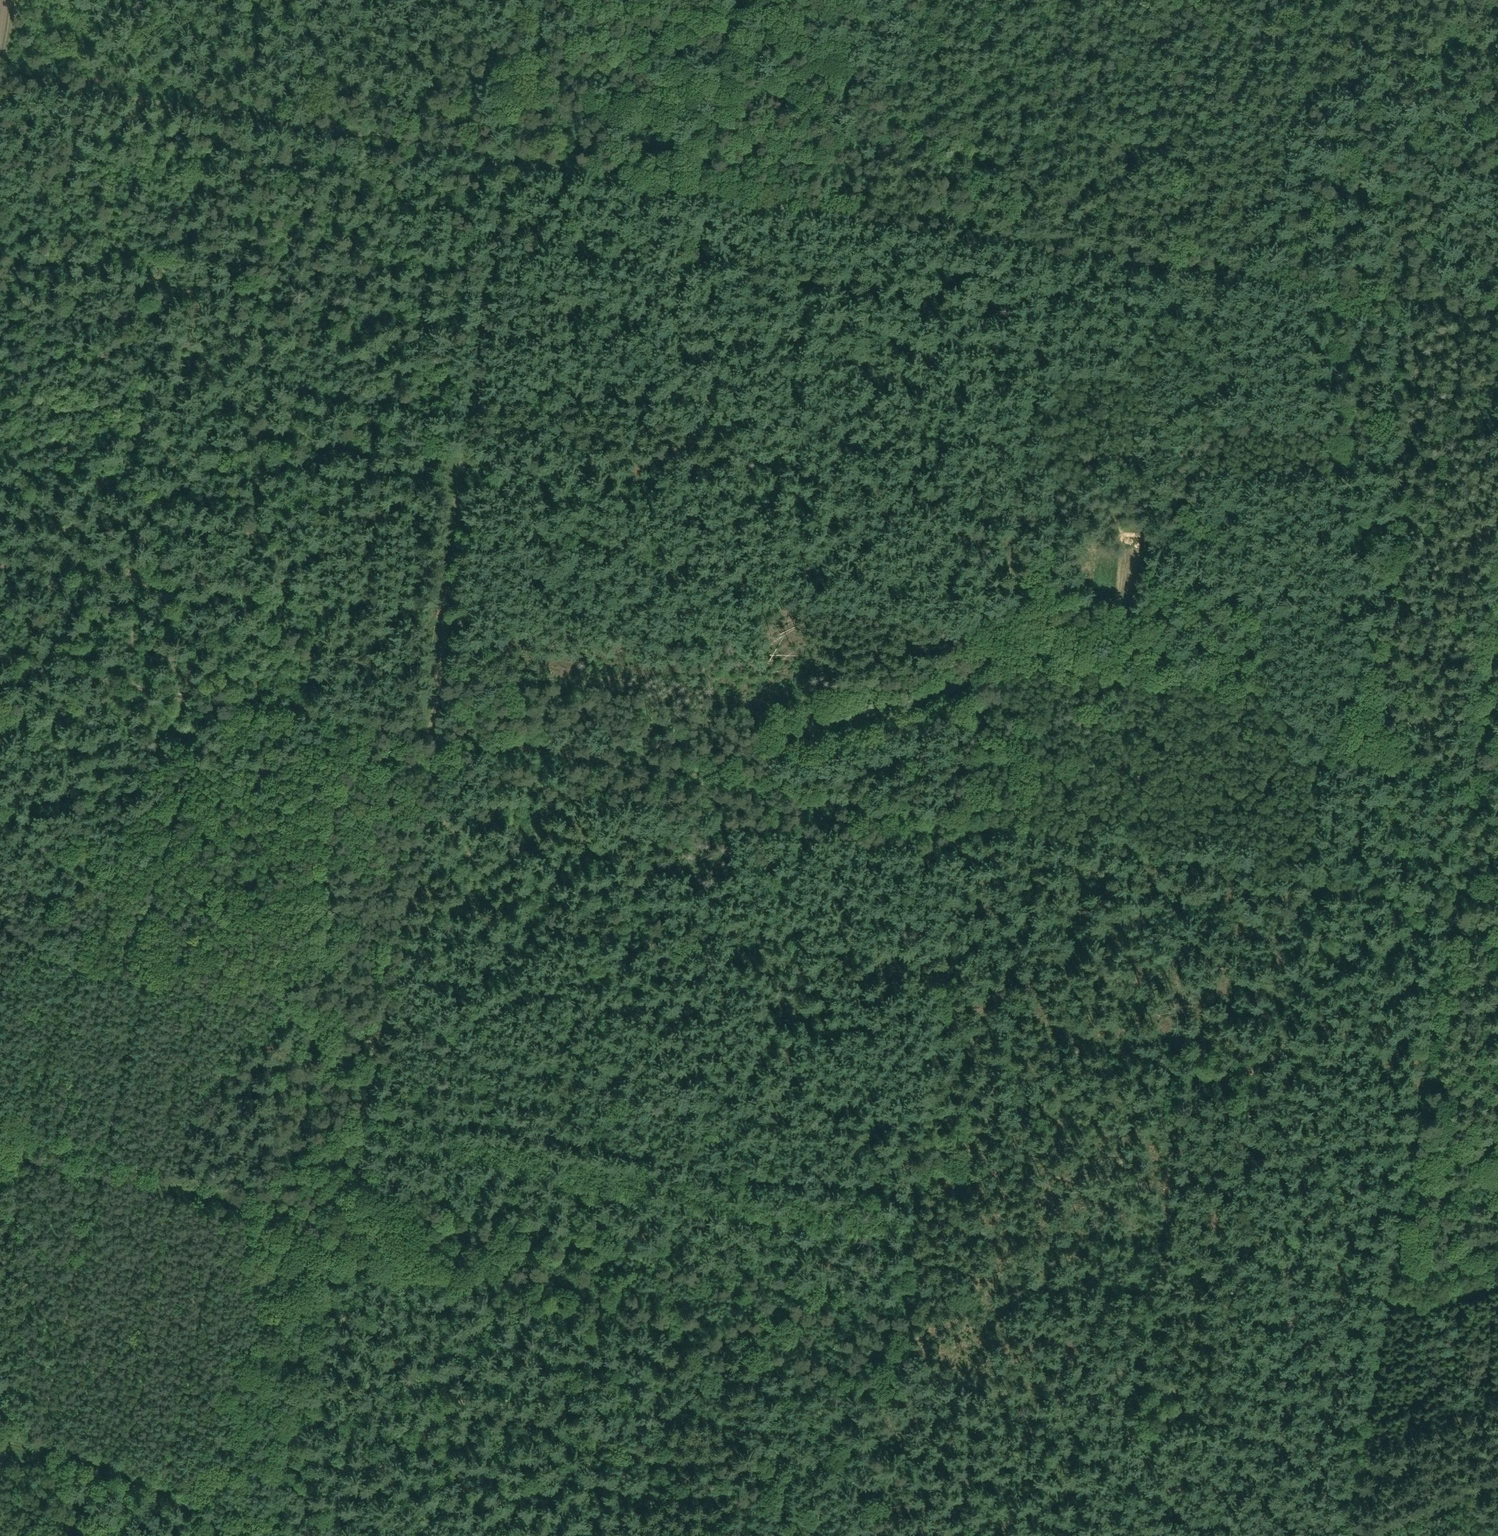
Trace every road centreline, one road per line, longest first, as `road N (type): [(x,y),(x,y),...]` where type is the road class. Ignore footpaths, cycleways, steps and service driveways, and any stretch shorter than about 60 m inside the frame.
road 1 (track): [(0,71),(1497,338)]
road 2 (track): [(0,956),(384,1039),(1399,1224)]
road 3 (track): [(505,160),(433,734),(384,1039),(266,1535)]
road 4 (track): [(0,668),(433,734),(949,827)]
road 5 (track): [(1497,606),(1349,1535)]
road 6 (track): [(883,1535),(949,827)]
road 7 (track): [(1106,594),(1020,620),(987,652),(979,721),(956,771),(949,827)]
road 8 (track): [(229,1535),(139,1482),(0,1445)]
road 9 (track): [(1059,264),(1028,490)]
road 10 (track): [(1242,663),(1165,643),(1106,594),(1126,546)]
road 11 (track): [(745,0),(717,200)]
road 12 (track): [(21,1448),(69,1533),(83,1528),(67,1490),(46,1467)]
road 13 (track): [(1366,1535),(1497,1482)]

